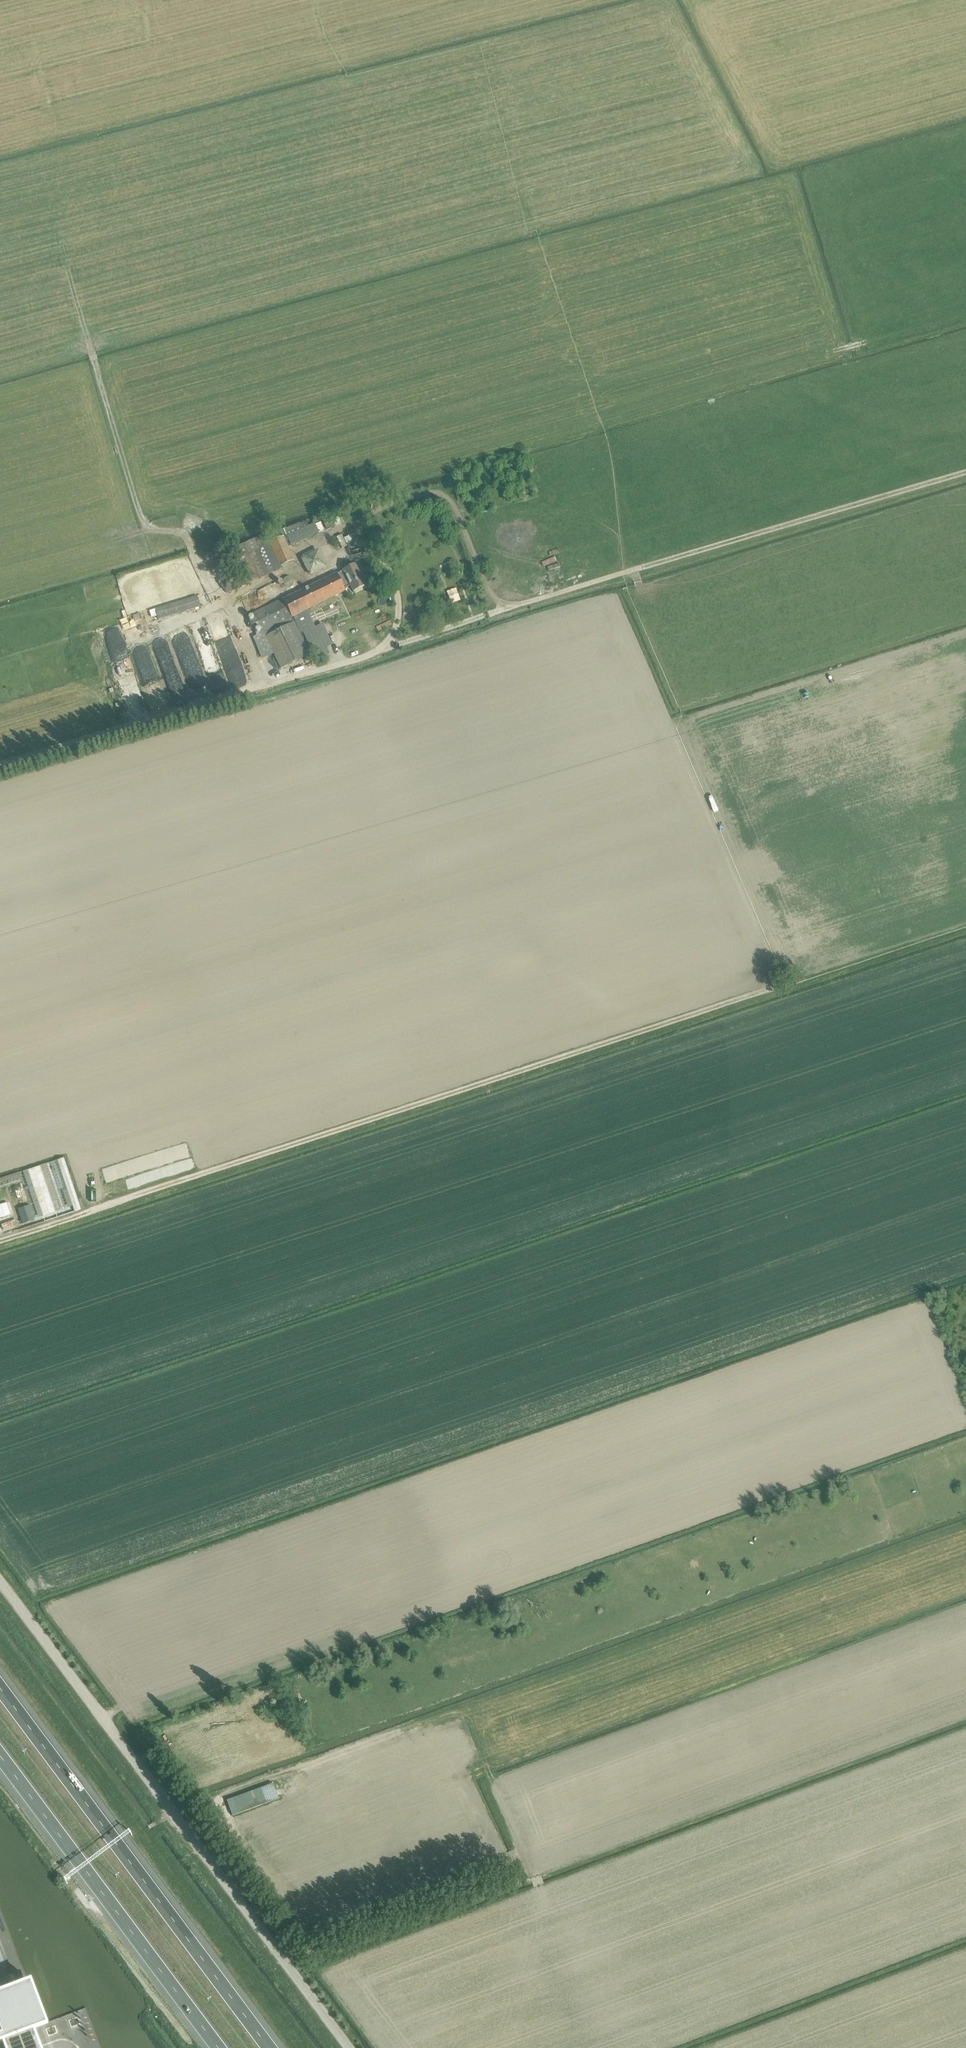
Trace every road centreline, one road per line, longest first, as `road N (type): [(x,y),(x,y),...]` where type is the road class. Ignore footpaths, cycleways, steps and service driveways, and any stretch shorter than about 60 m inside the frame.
road 1 (track): [(965,474),(369,657)]
road 2 (unclassified): [(348,2047),(0,1582)]
road 3 (motorway): [(269,2047),(0,1688)]
road 4 (track): [(267,687),(234,611),(210,585),(188,540),(148,530),(96,365)]
road 5 (motorway): [(0,1755),(219,2047)]

